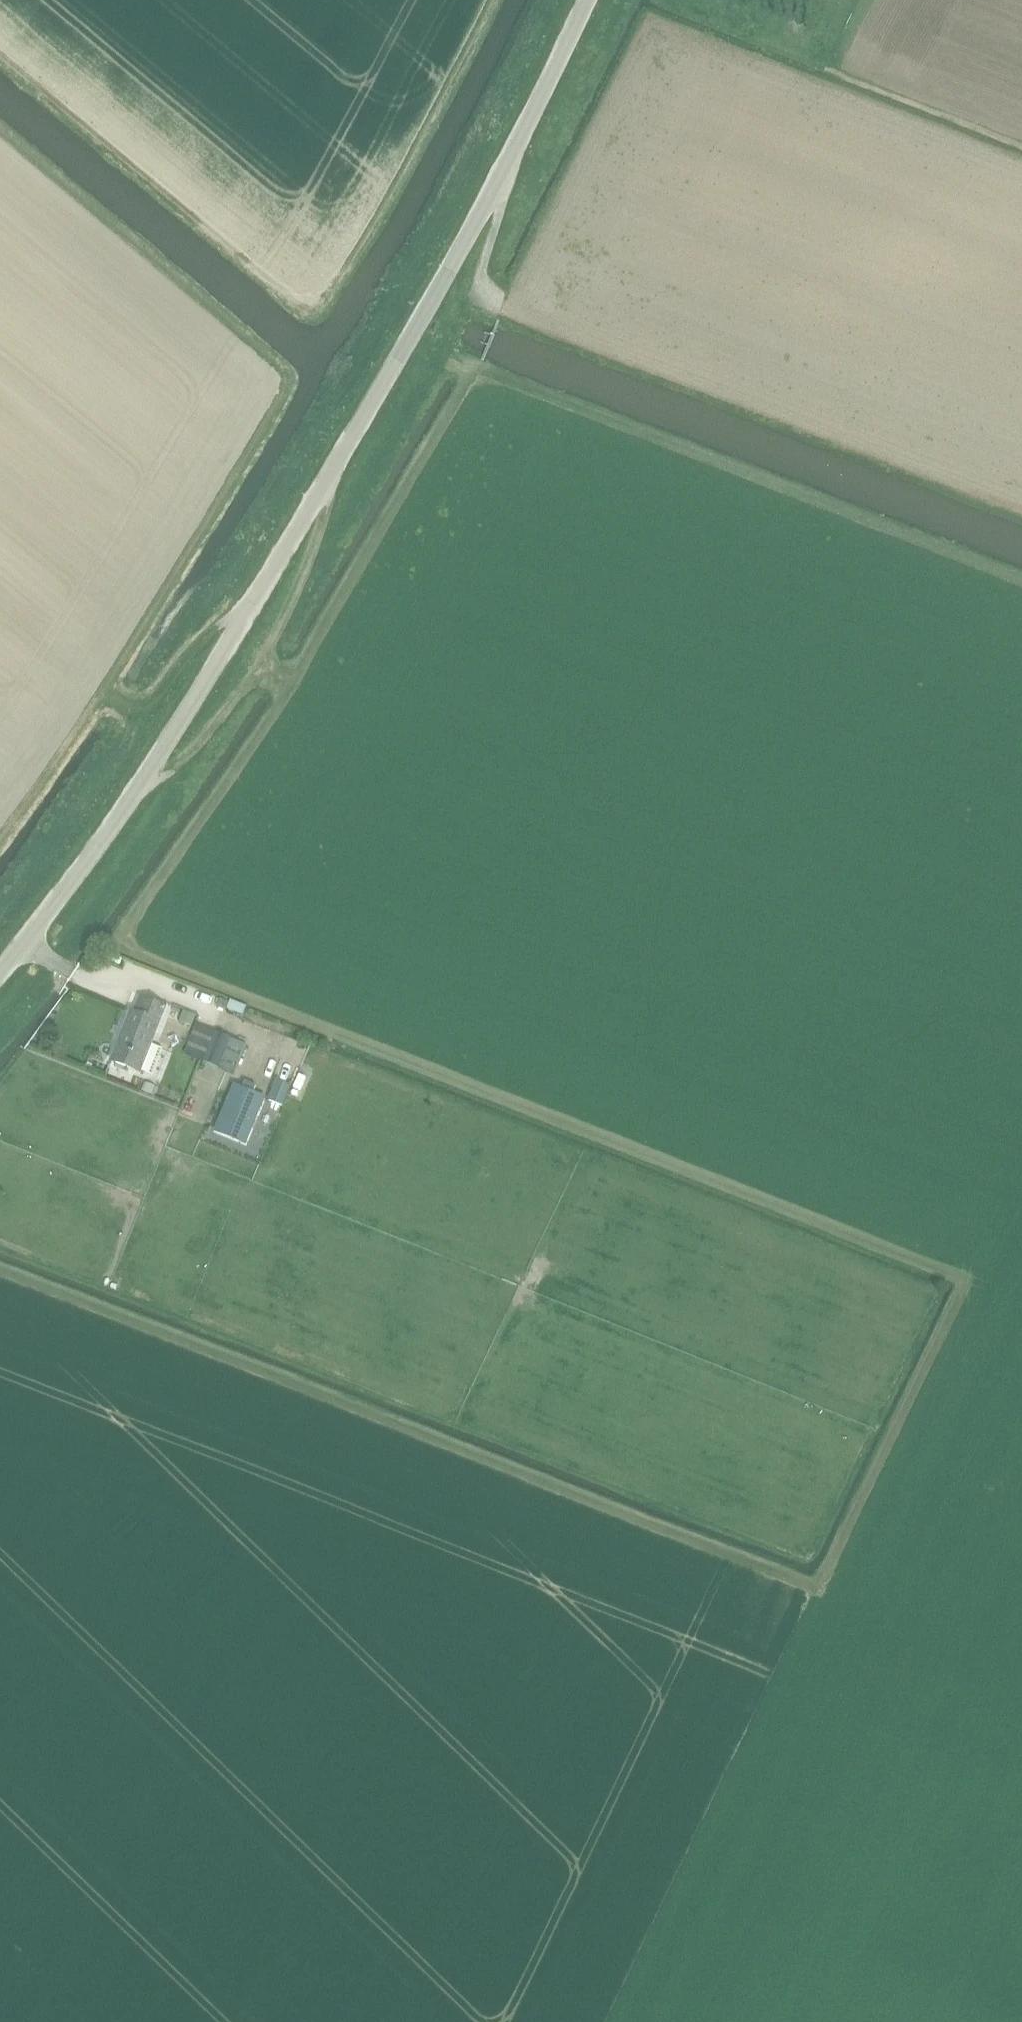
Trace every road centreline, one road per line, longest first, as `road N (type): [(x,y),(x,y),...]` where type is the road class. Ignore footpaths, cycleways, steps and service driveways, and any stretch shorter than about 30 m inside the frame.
road 1 (unclassified): [(0,973),(167,754),(427,310),(586,0)]

